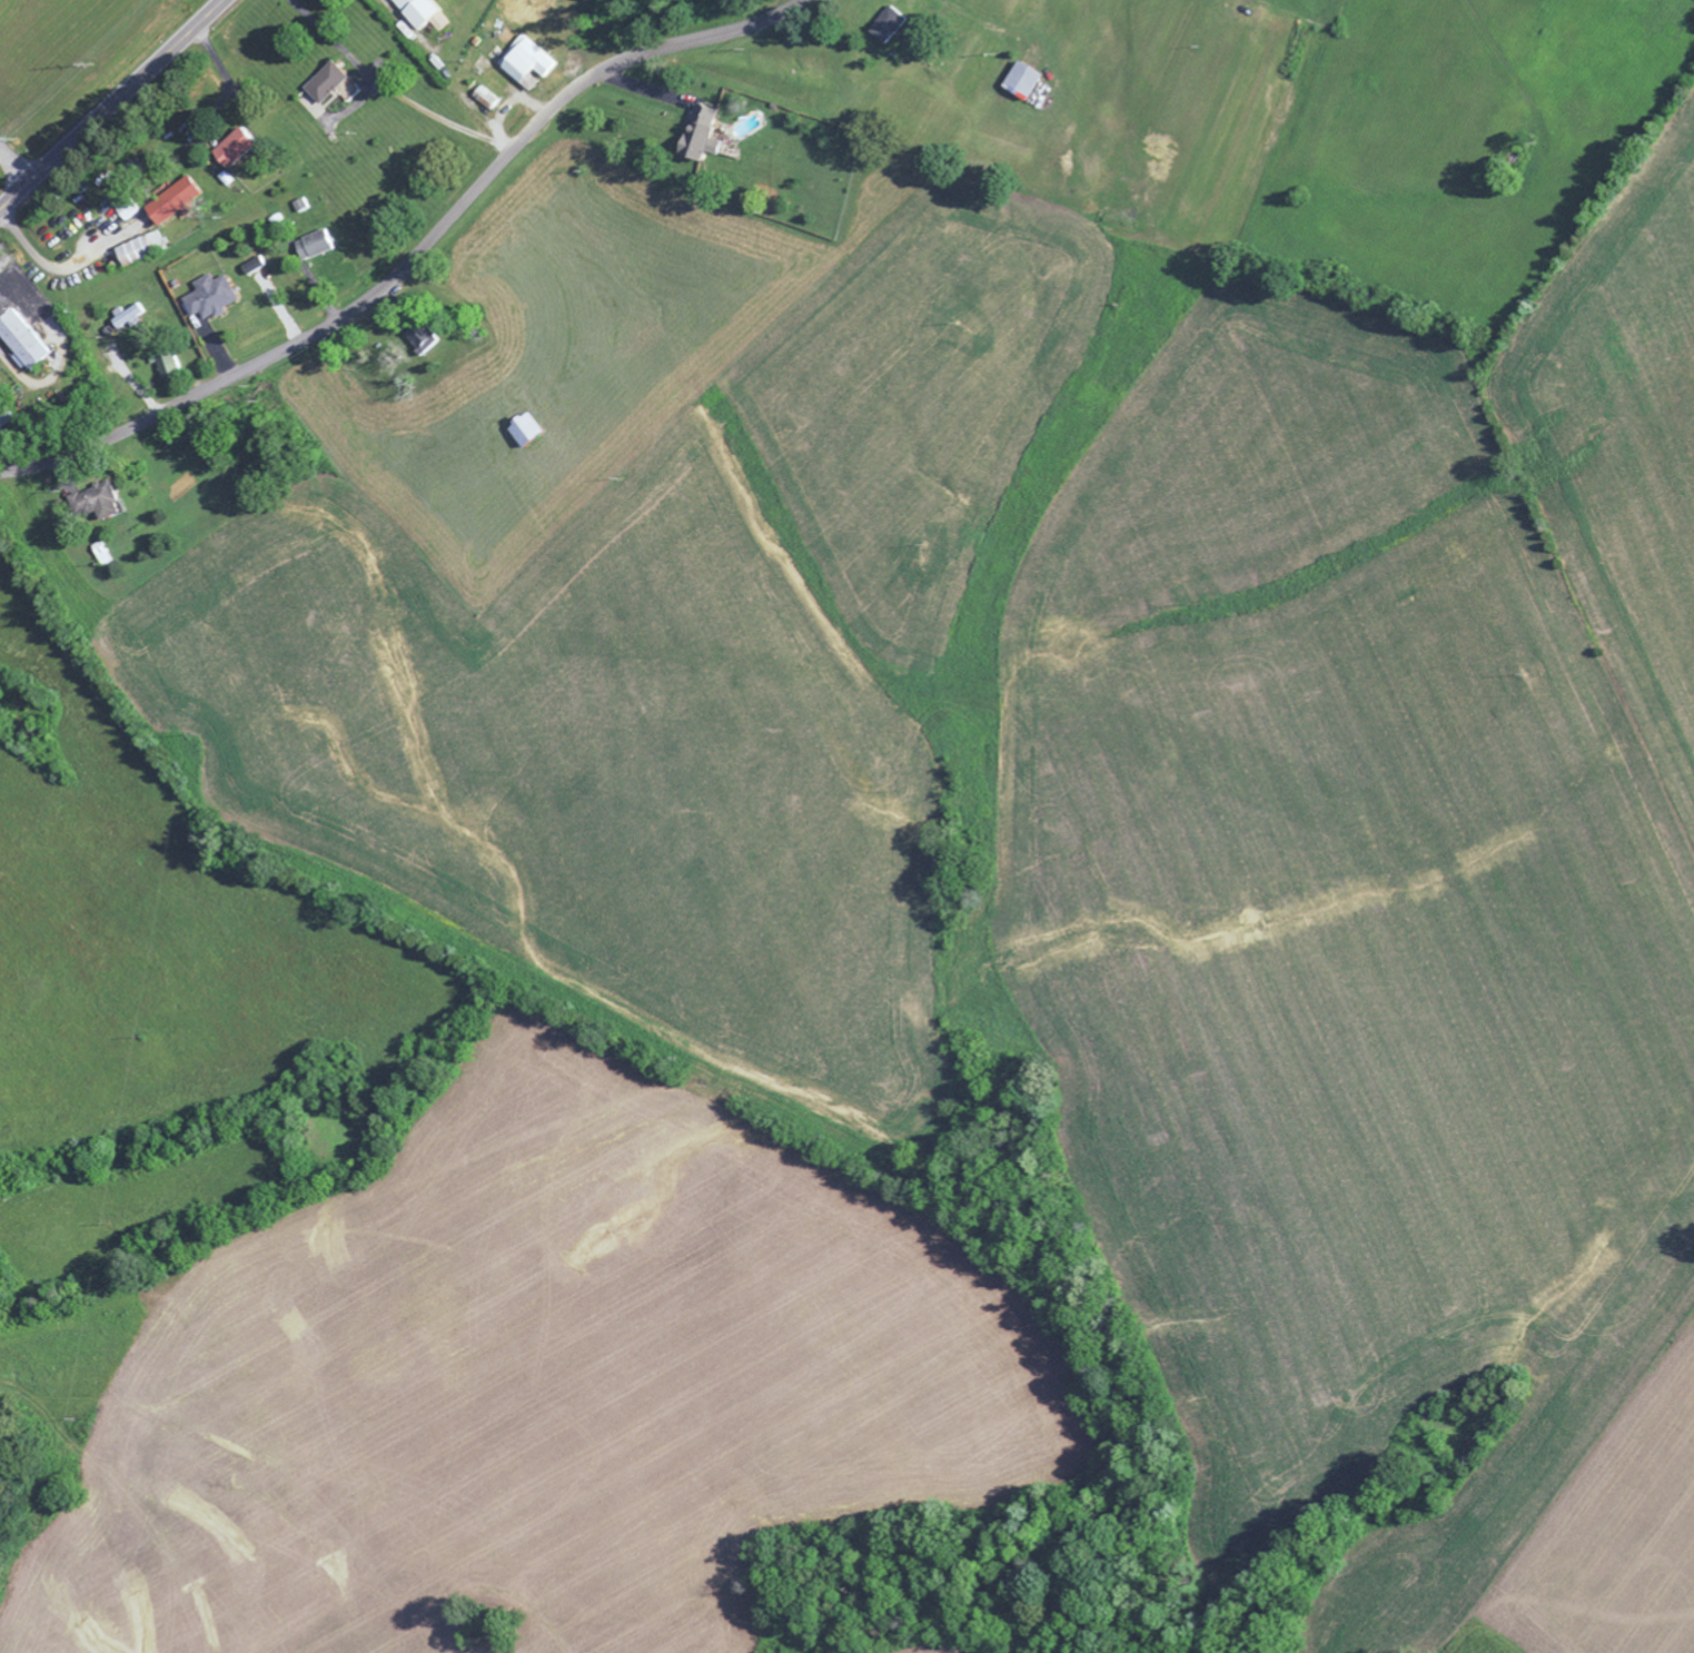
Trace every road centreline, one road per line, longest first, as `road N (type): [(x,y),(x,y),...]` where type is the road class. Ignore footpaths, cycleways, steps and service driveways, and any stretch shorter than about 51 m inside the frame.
road 1 (residential): [(0,474),(66,458),(360,306),(583,79),(636,52),(801,0)]
road 2 (trunk): [(0,208),(223,0)]

